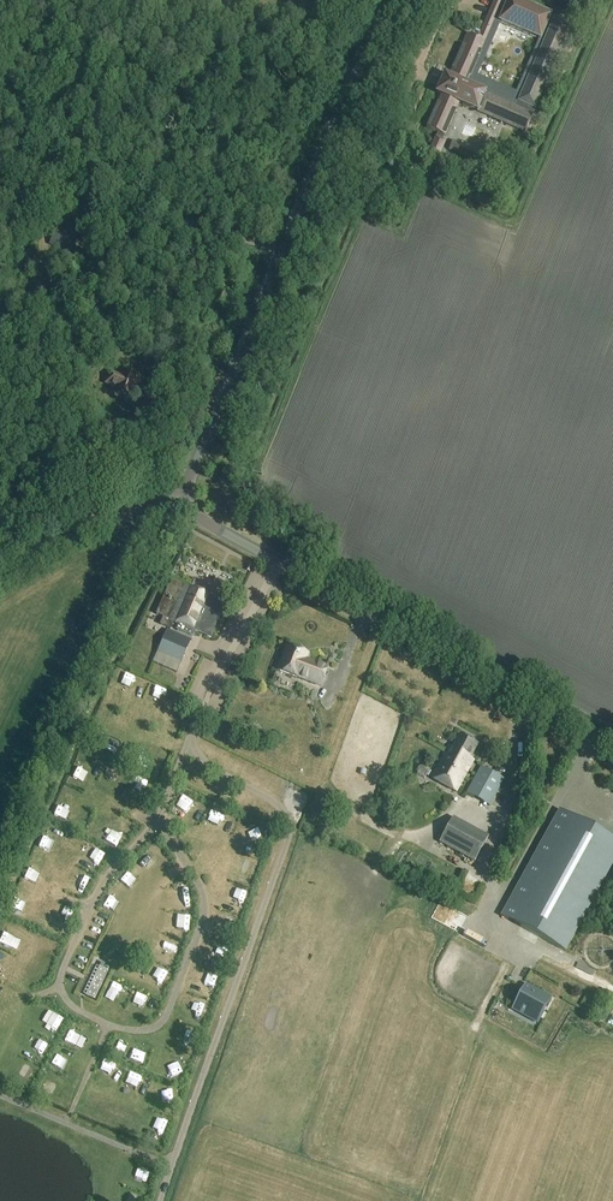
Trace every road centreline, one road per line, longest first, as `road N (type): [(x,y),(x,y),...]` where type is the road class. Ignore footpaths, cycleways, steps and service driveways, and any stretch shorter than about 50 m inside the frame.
road 1 (track): [(192,470),(216,480),(250,478),(351,224),(362,218),(396,232),(419,190),(502,223),(519,218),(612,5)]
road 2 (tertiary): [(179,504),(388,0)]
road 3 (tertiary): [(612,745),(179,504)]
road 4 (unclassified): [(0,582),(136,503),(179,504)]
road 5 (track): [(462,0),(448,8),(413,69),(364,53)]

